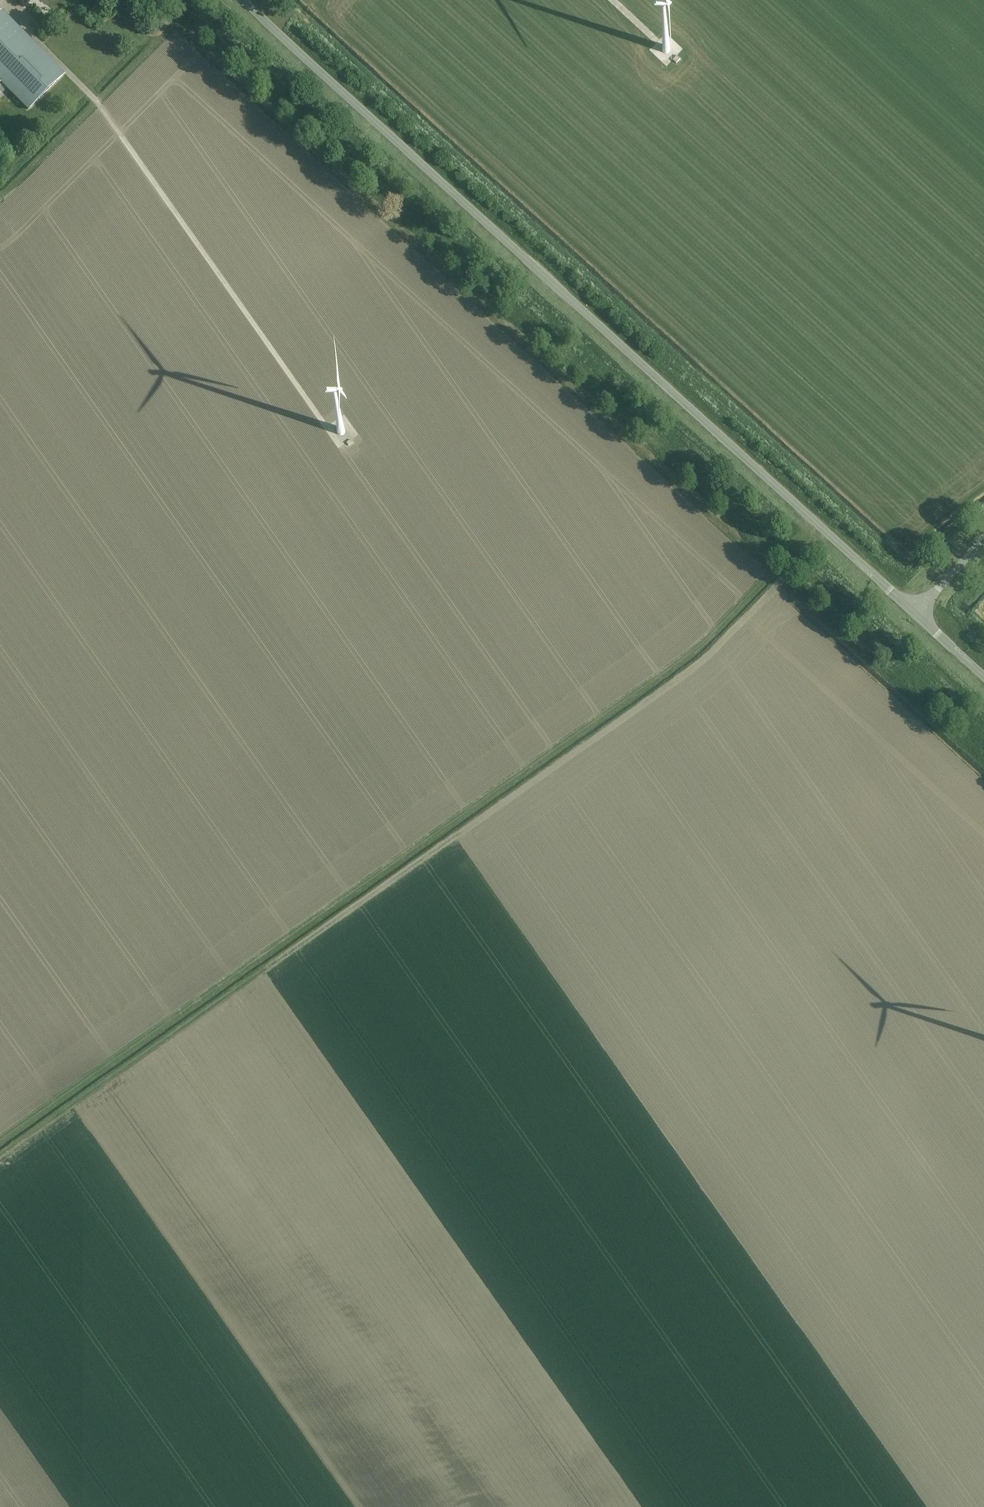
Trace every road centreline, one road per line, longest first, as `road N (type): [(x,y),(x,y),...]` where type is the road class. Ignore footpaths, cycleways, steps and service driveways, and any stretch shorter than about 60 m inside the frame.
road 1 (unclassified): [(916,613),(239,0)]

